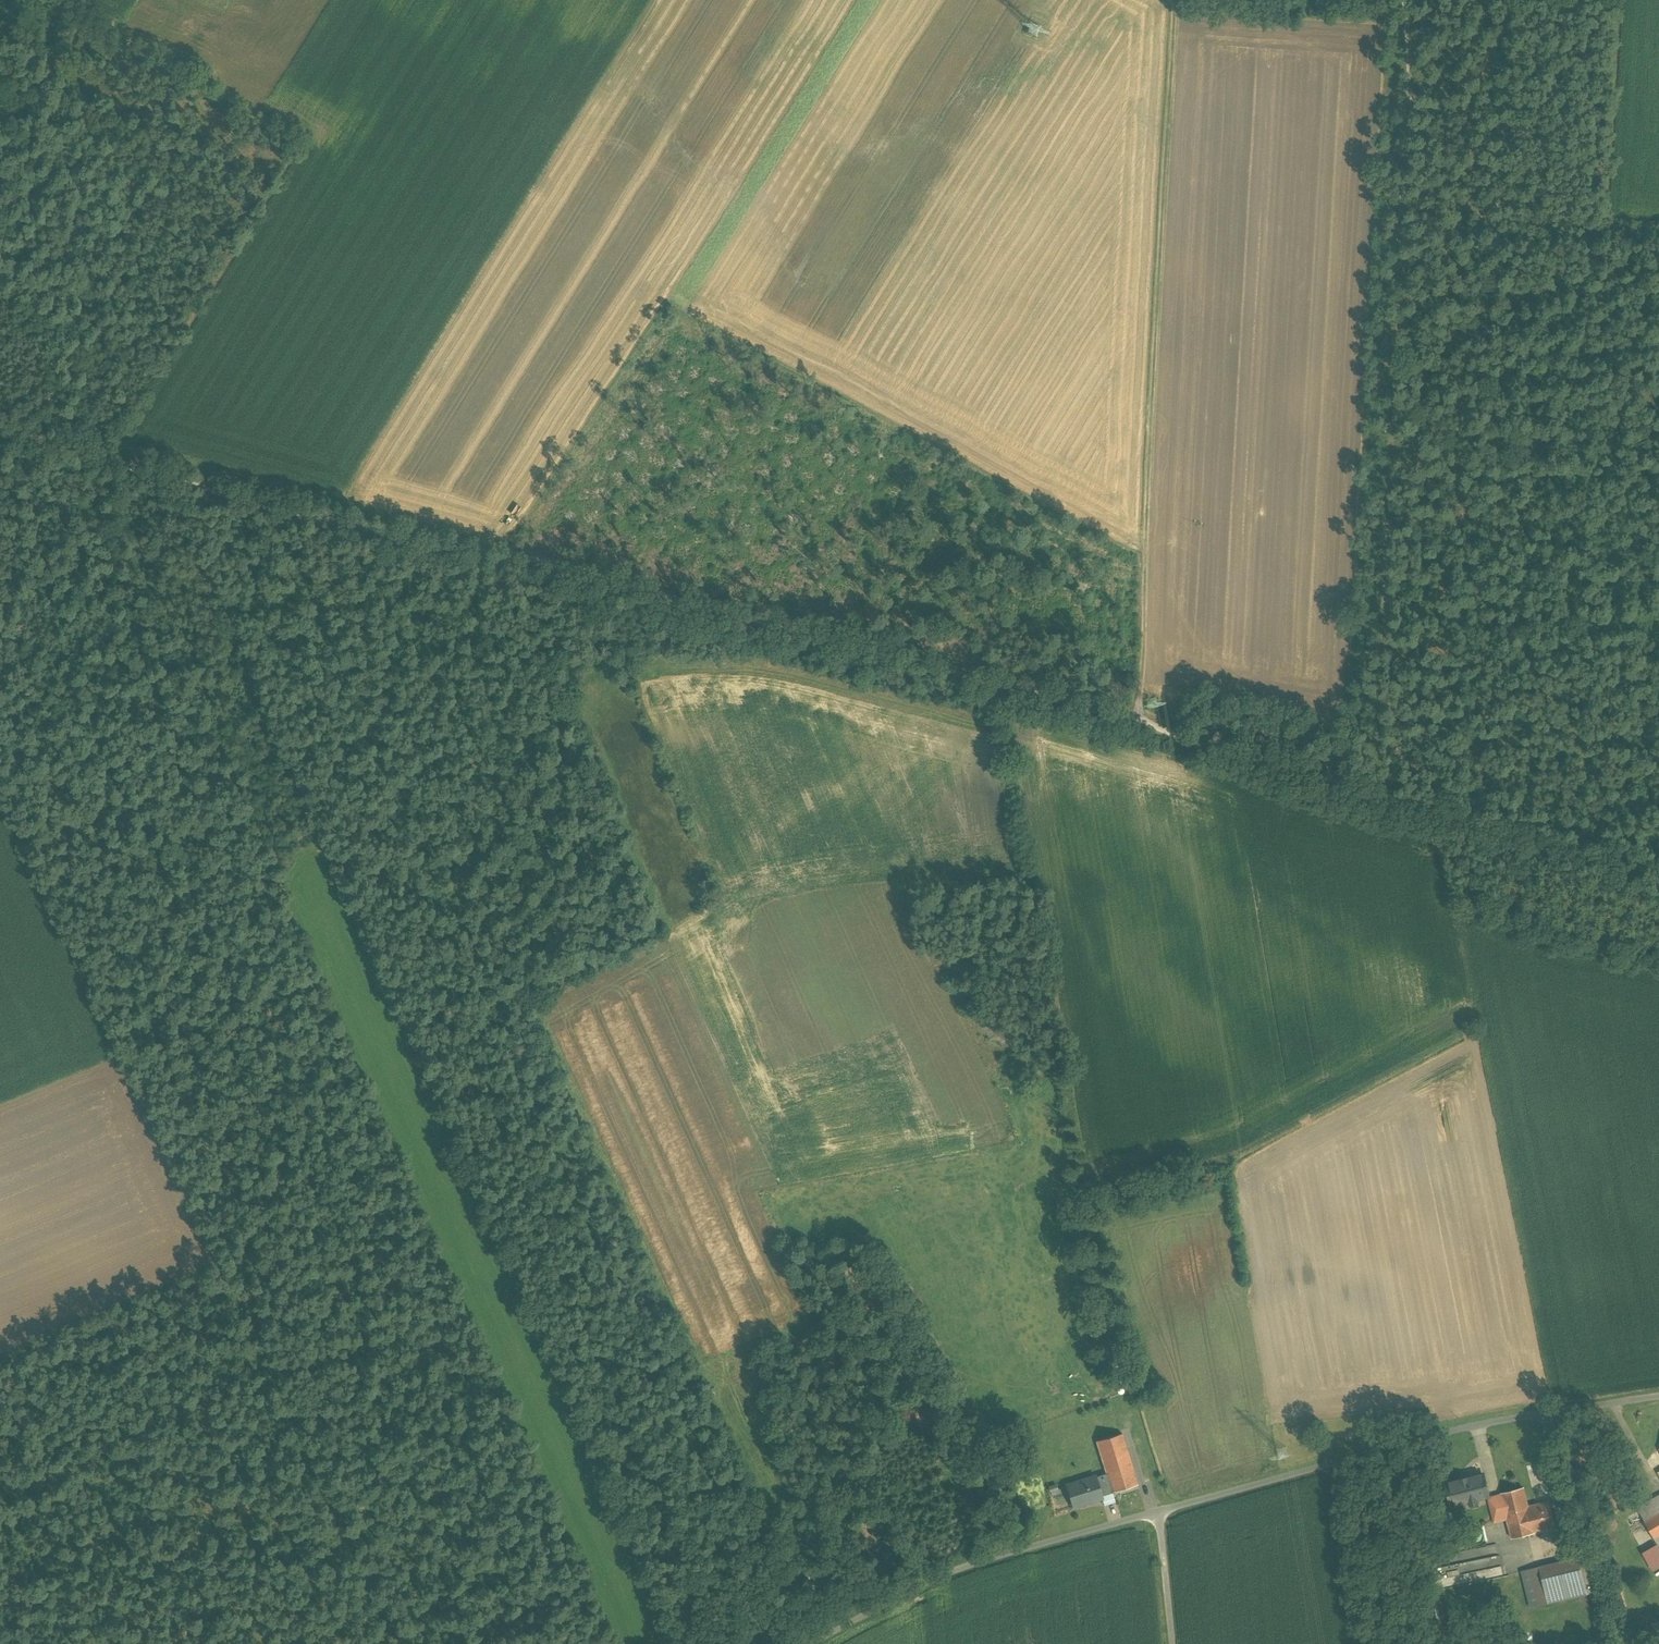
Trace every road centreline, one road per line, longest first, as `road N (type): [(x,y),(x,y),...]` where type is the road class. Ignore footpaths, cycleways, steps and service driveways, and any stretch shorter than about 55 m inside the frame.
road 1 (track): [(1336,791),(992,683),(490,546),(422,547),(0,430)]
road 2 (unclassified): [(1658,1397),(1452,1429),(1160,1512)]
road 3 (unclassified): [(1160,1512),(949,1574),(814,1643)]
road 4 (unclassified): [(1658,881),(1336,791)]
road 5 (unclassified): [(1160,1512),(1174,1643)]

